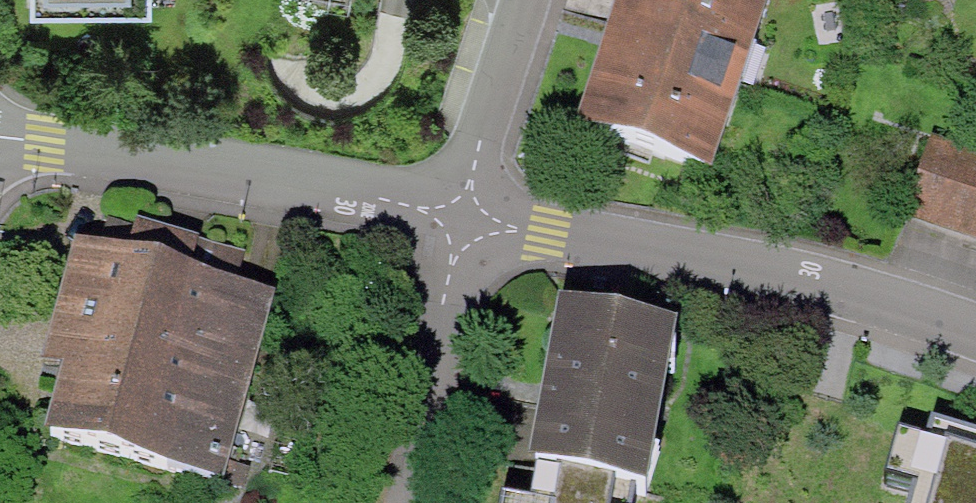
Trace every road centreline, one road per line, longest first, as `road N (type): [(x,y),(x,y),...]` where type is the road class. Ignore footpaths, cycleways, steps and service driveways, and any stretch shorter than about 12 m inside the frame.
road 1 (residential): [(975,350),(818,296),(456,219)]
road 2 (residential): [(456,219),(0,130)]
road 3 (residential): [(415,502),(456,219)]
road 4 (residential): [(456,219),(533,0)]

